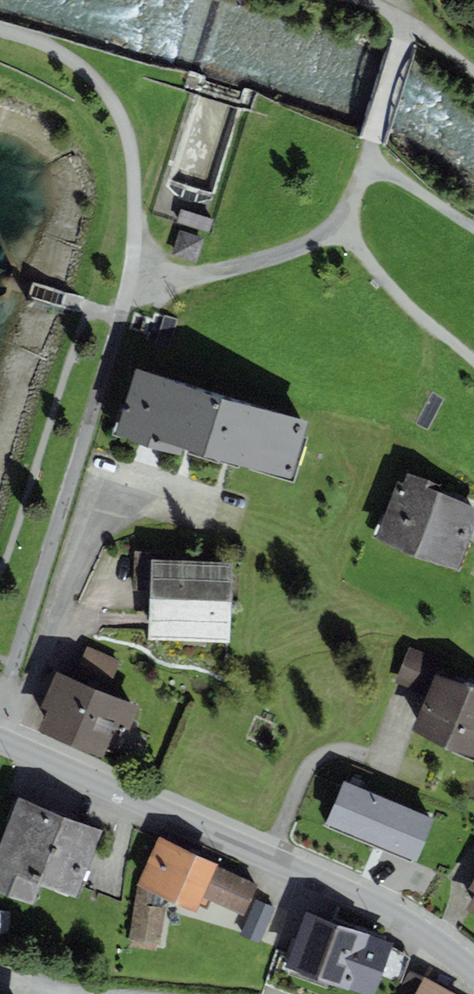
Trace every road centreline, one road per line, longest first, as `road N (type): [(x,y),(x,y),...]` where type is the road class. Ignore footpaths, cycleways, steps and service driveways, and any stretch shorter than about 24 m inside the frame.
road 1 (residential): [(0,741),(385,911),(473,971)]
road 2 (track): [(343,227),(305,248),(131,284)]
road 3 (track): [(343,227),(412,320),(473,369)]

